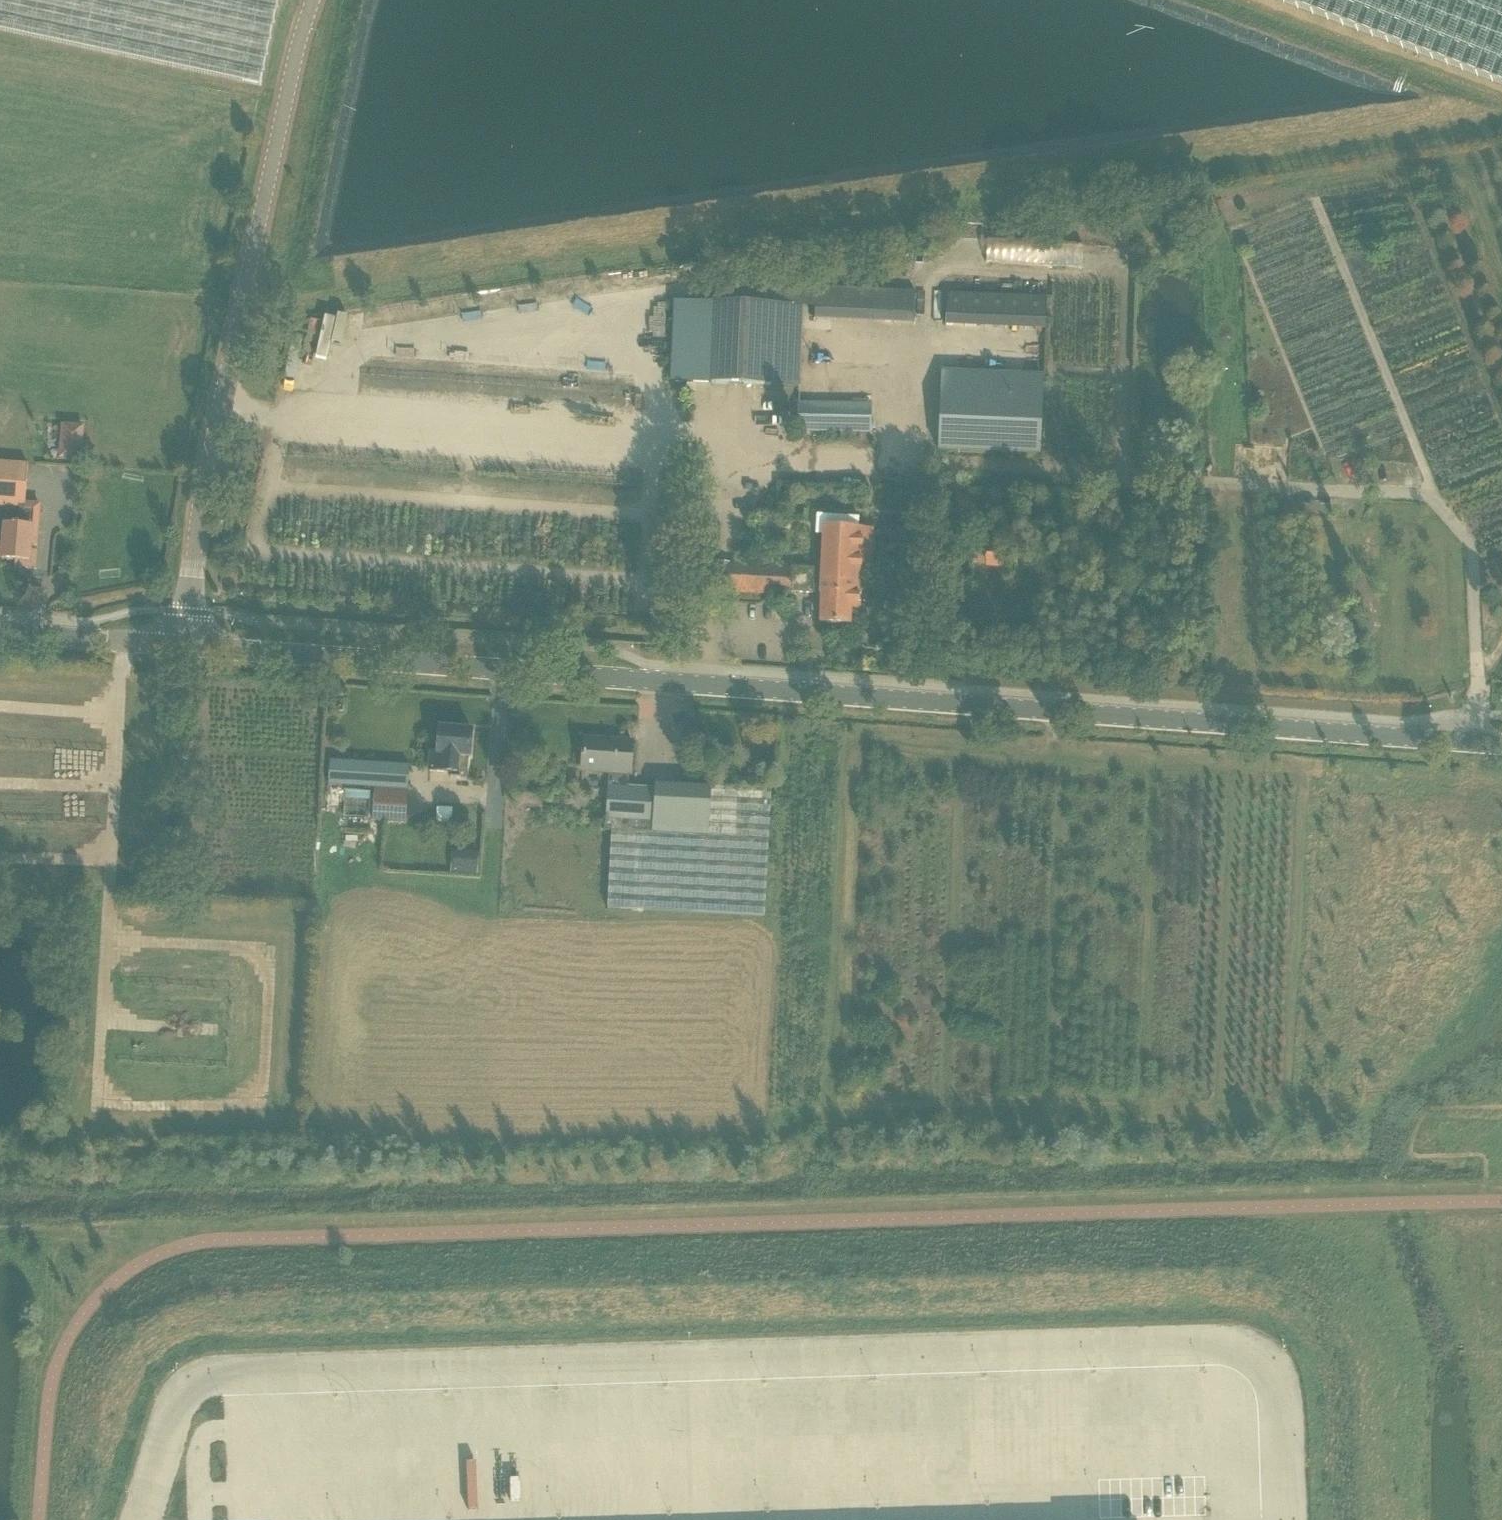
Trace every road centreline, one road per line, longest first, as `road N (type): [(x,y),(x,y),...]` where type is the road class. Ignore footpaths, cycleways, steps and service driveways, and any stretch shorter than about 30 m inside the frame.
road 1 (tertiary): [(1501,746),(185,647)]
road 2 (unclassified): [(185,647),(218,409),(314,0)]
road 3 (track): [(93,1103),(114,867),(122,642)]
road 4 (tertiary): [(185,647),(0,632)]

